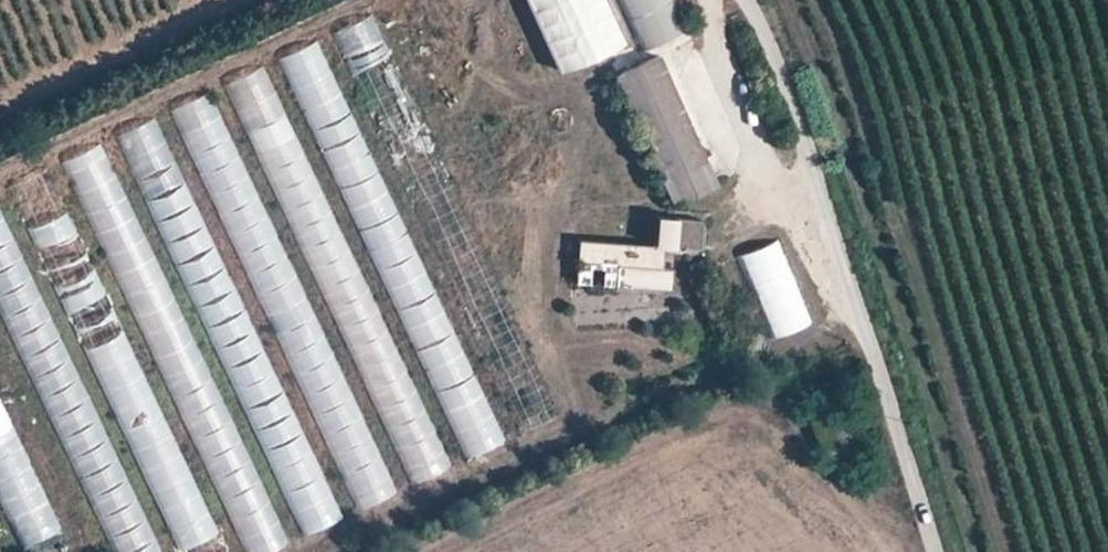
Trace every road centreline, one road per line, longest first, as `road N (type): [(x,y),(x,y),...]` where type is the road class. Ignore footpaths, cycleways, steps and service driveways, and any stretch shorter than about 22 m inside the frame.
road 1 (unclassified): [(749,0),(937,551)]

